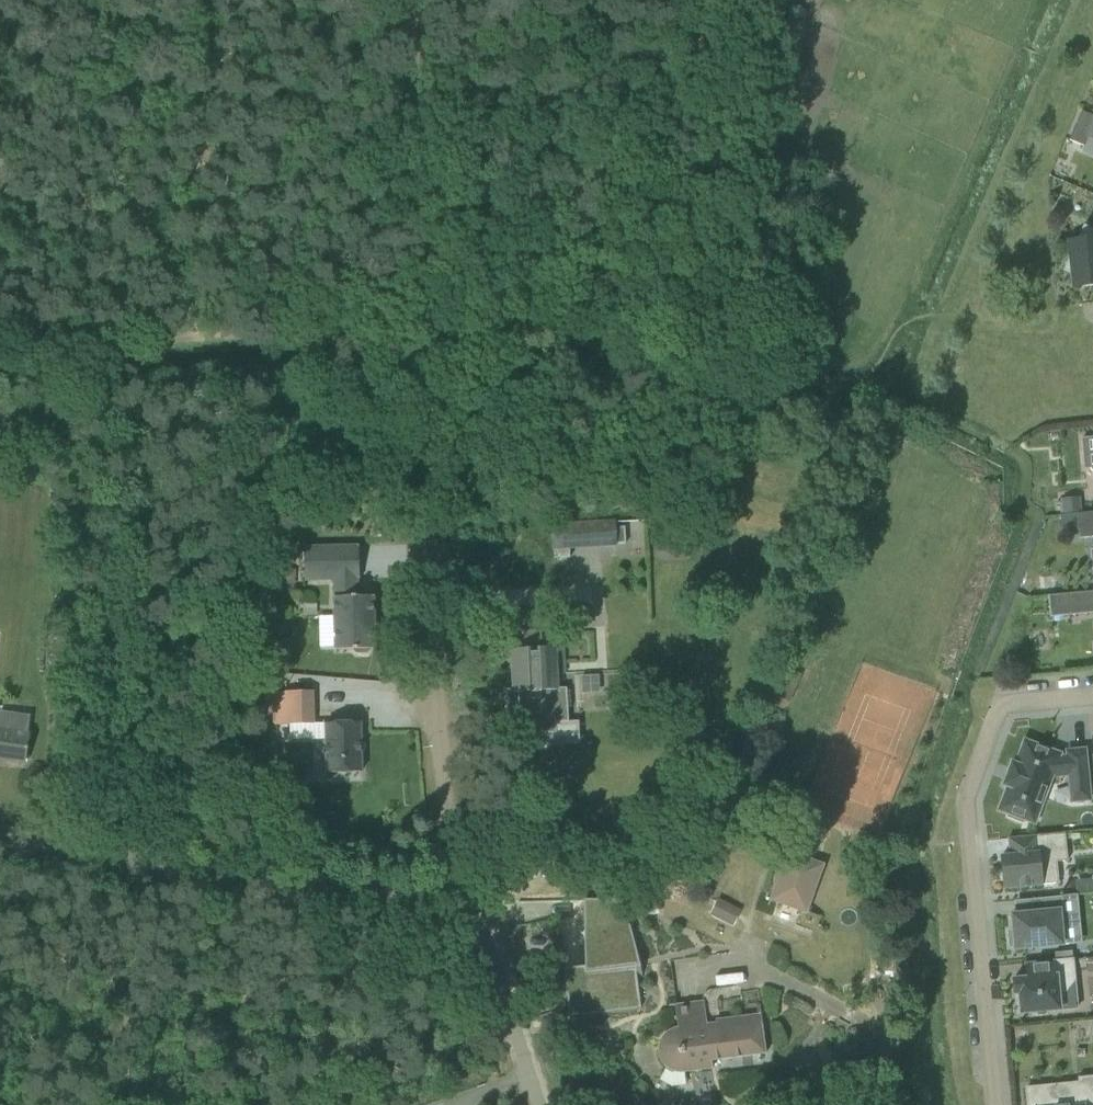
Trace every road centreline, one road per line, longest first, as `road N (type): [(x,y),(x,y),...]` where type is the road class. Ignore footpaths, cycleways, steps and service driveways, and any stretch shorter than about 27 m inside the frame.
road 1 (unclassified): [(544,1104),(496,971),(464,922),(409,903),(0,843)]
road 2 (track): [(427,343),(447,685),(443,781),(455,881),(442,912)]
road 3 (residential): [(996,1104),(968,802),(1003,705),(1092,695)]
road 4 (track): [(411,0),(424,304)]

